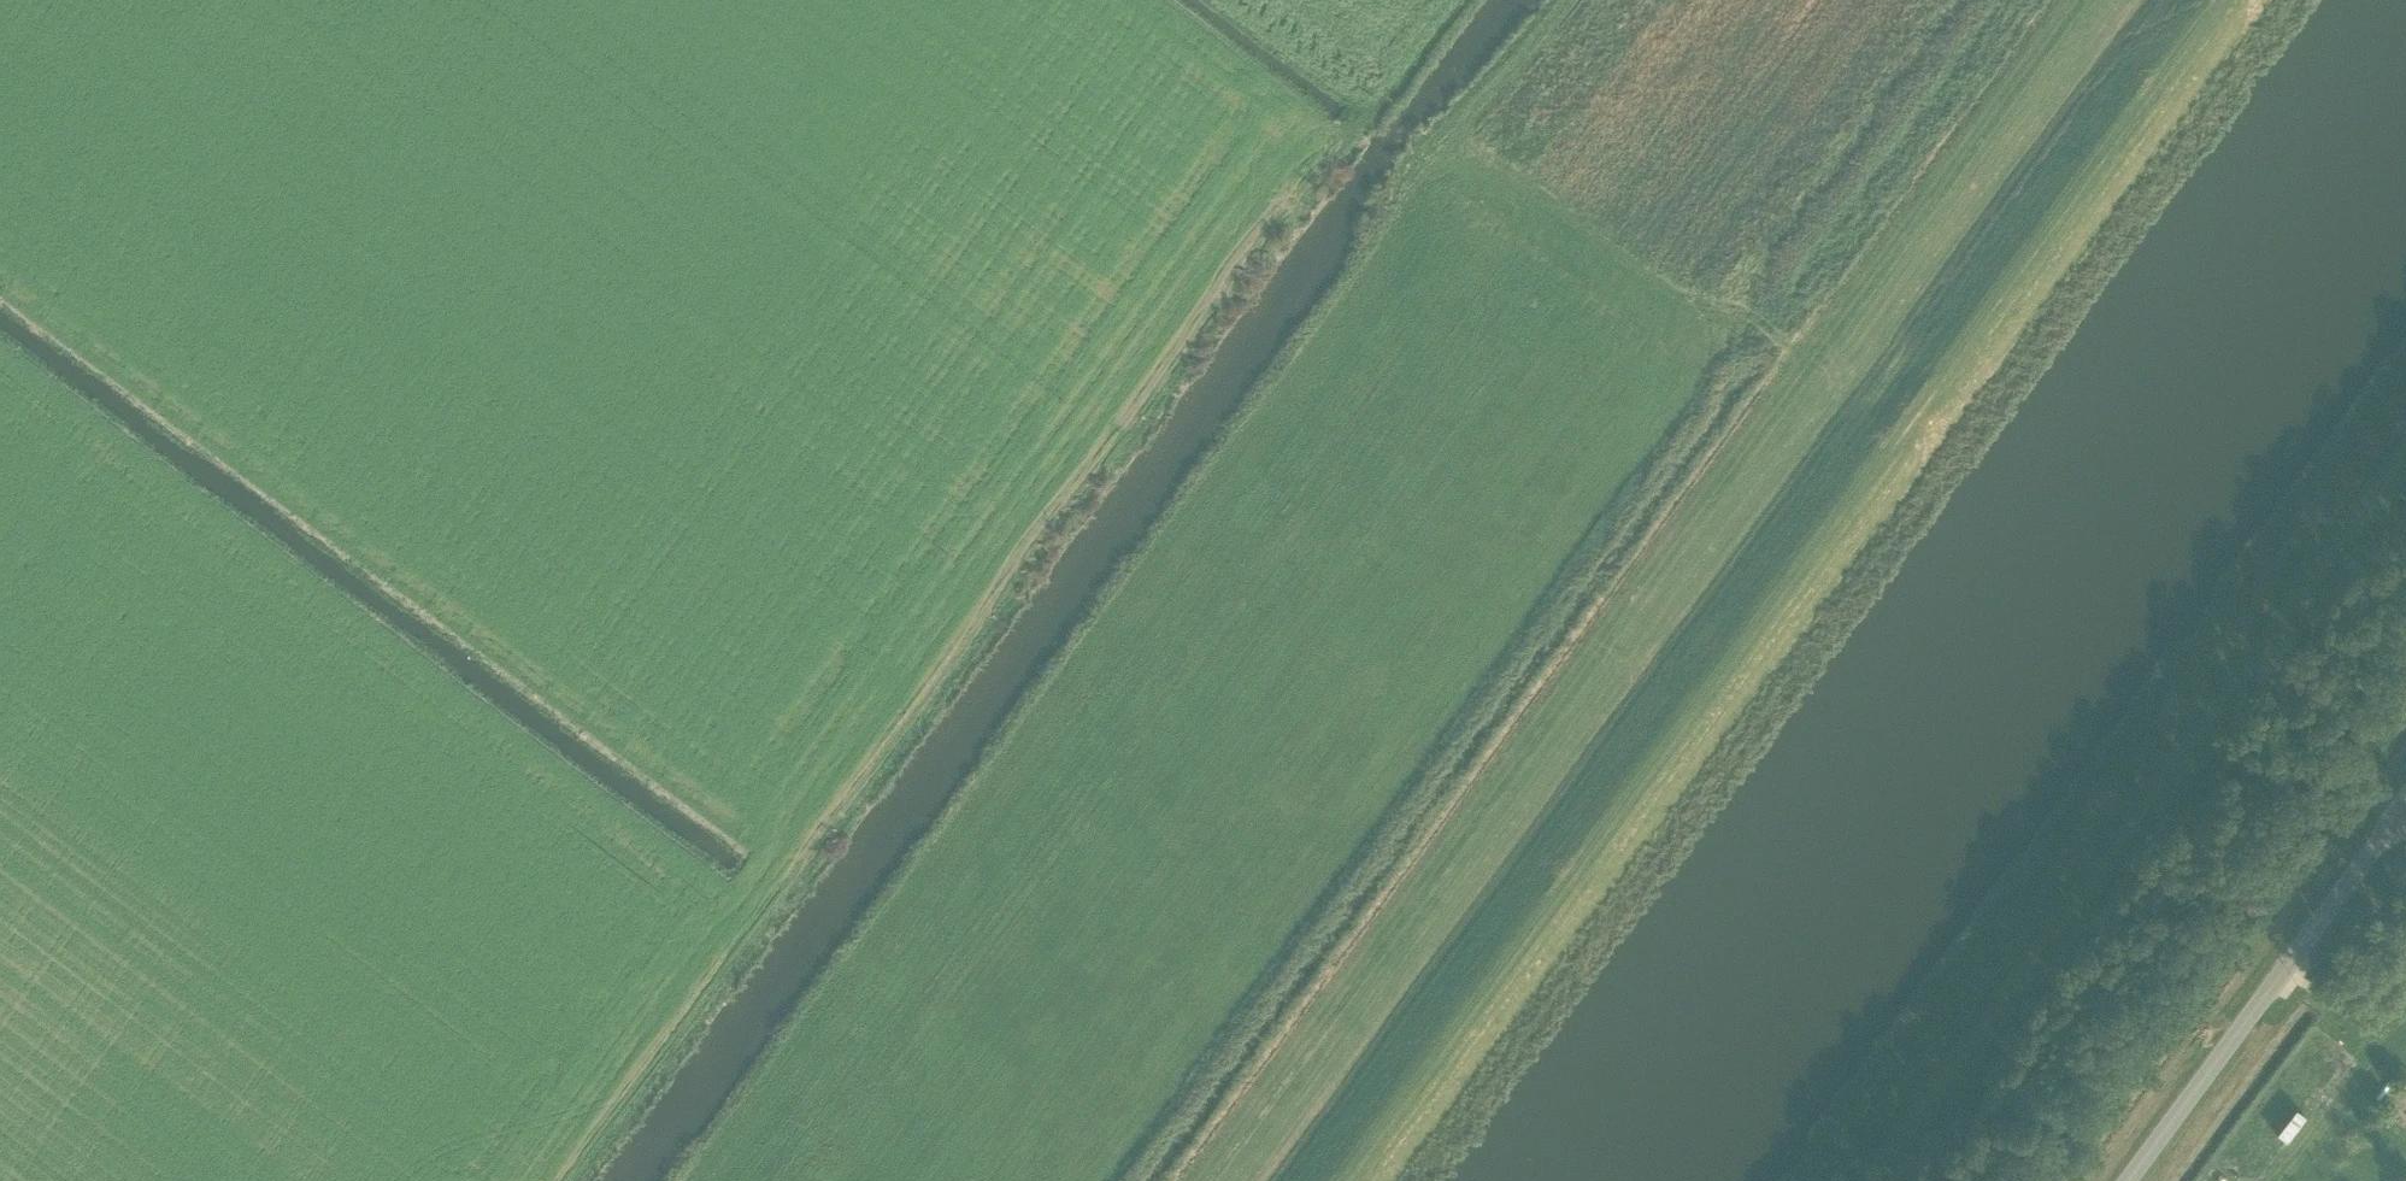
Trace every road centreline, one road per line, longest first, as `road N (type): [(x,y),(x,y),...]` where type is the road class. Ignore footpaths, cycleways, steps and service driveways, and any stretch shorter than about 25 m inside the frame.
road 1 (unclassified): [(2117,1180),(2405,793)]

